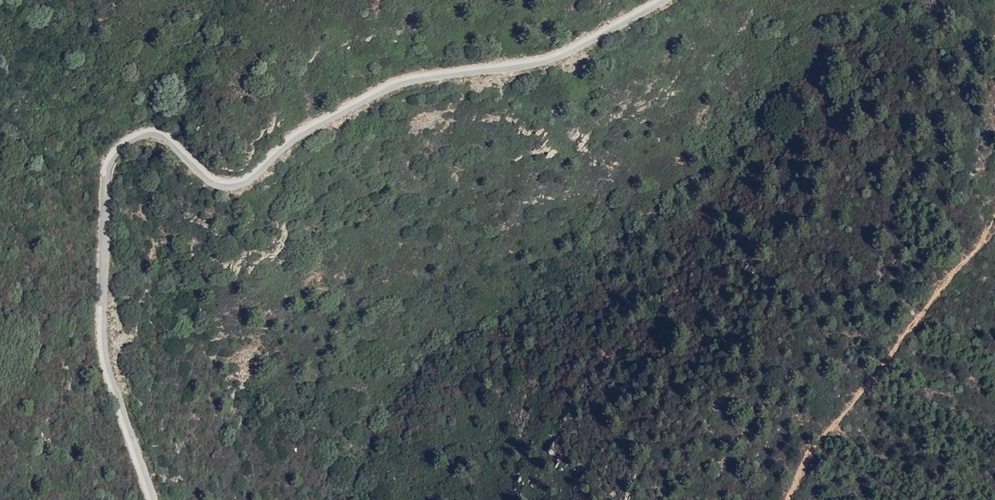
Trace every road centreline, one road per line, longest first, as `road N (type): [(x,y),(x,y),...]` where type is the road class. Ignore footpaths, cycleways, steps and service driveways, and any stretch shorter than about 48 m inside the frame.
road 1 (unclassified): [(152,499),(108,368),(109,179),(119,143),(154,127),(227,186),(251,179),(318,123),(409,76),(525,65),(656,0)]

